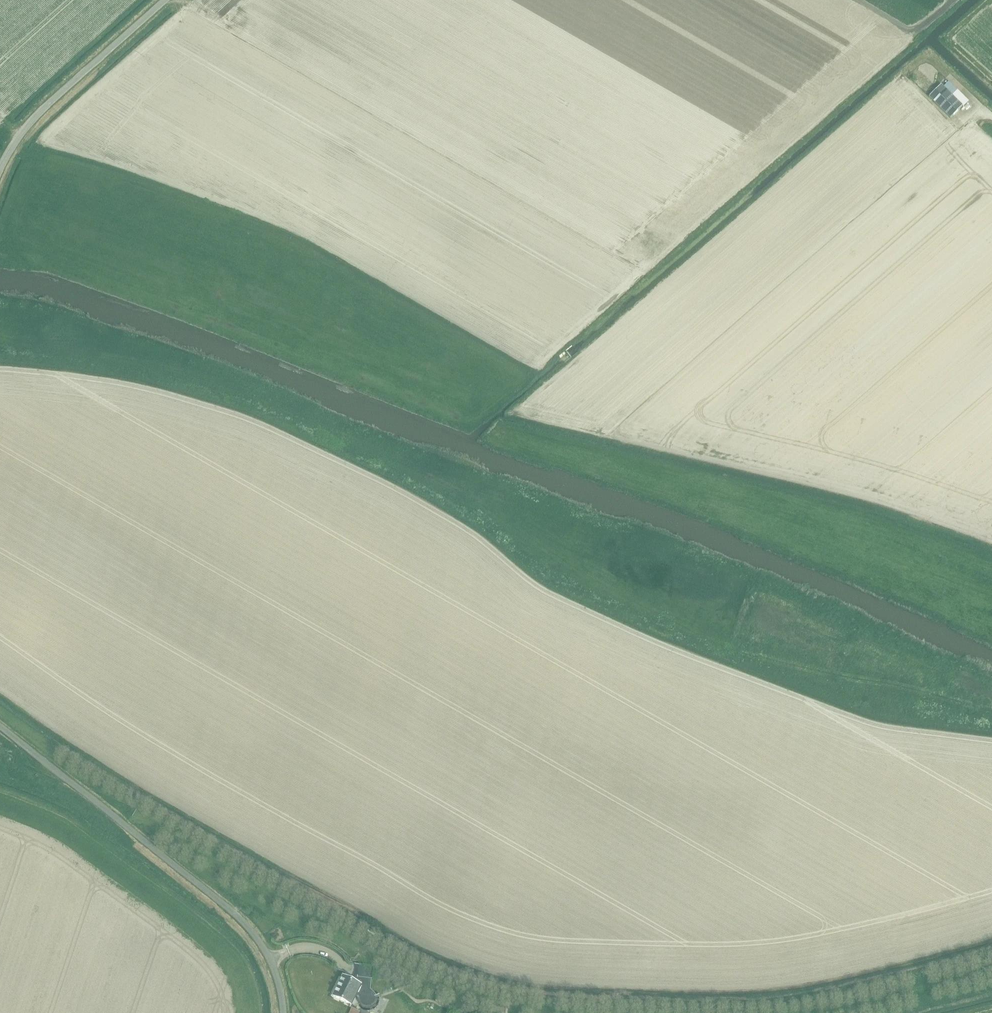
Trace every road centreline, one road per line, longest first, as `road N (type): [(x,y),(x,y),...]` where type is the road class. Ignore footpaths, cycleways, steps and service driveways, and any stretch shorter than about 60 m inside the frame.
road 1 (track): [(626,1012),(501,1001),(397,961),(135,811),(91,798)]
road 2 (unclassified): [(283,1012),(269,956),(238,915),(0,728)]
road 3 (unclassified): [(0,164),(26,125),(164,0)]
road 4 (track): [(991,965),(809,1012)]

